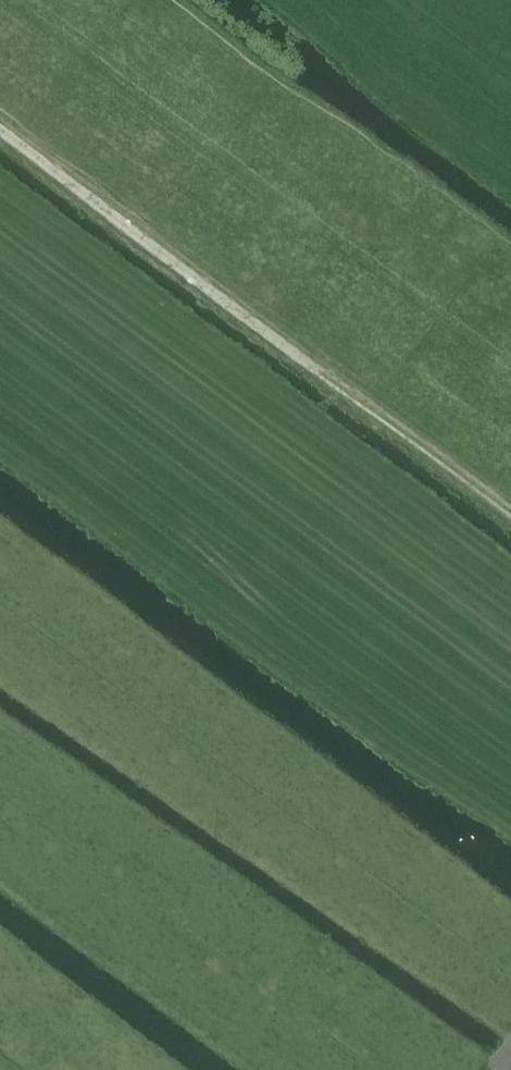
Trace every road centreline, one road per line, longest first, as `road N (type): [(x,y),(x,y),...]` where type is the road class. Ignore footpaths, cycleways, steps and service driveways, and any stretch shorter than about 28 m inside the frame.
road 1 (track): [(510,510),(0,124)]

